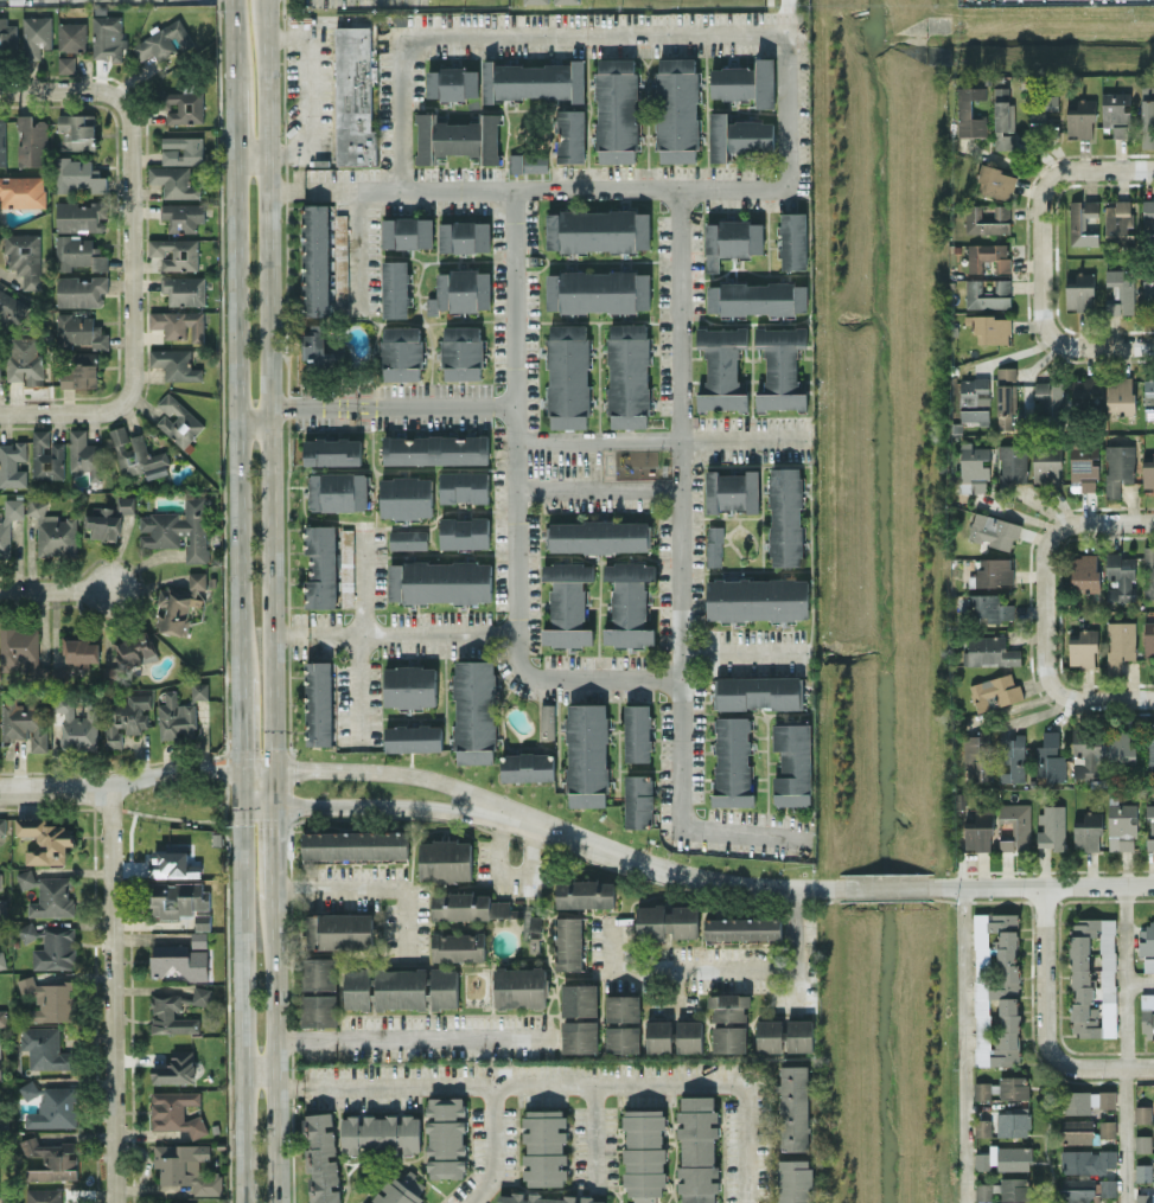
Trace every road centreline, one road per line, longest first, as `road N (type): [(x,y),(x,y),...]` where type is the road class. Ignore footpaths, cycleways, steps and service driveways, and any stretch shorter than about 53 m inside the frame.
road 1 (secondary): [(275,807),(268,0)]
road 2 (secondary): [(231,152),(237,673)]
road 3 (secondary): [(237,770),(242,1202)]
road 4 (residential): [(120,1202),(108,786)]
road 5 (residential): [(502,815),(716,884),(839,887)]
road 6 (residential): [(127,404),(135,390),(134,114),(121,97)]
road 7 (secondary): [(277,1202),(276,902)]
road 8 (residential): [(237,770),(275,807),(502,815)]
road 9 (residential): [(502,815),(474,796),(399,774),(237,770)]
road 10 (residential): [(1128,1067),(1071,1064),(1052,1050),(1045,884)]
road 11 (residential): [(931,887),(1153,883)]
road 12 (residential): [(1043,254),(1048,332),(1073,344),(1153,343)]
road 13 (residential): [(1044,610),(1045,676),(1054,691),(1077,700),(1153,700)]
road 14 (residential): [(1153,522),(1056,527),(1044,546),(1044,610)]
road 15 (residential): [(1153,166),(1056,171),(1044,194),(1043,254)]
road 16 (residential): [(108,786),(237,770)]
road 17 (residential): [(0,413),(106,414),(127,404)]
road 18 (residential): [(121,97),(0,91)]

